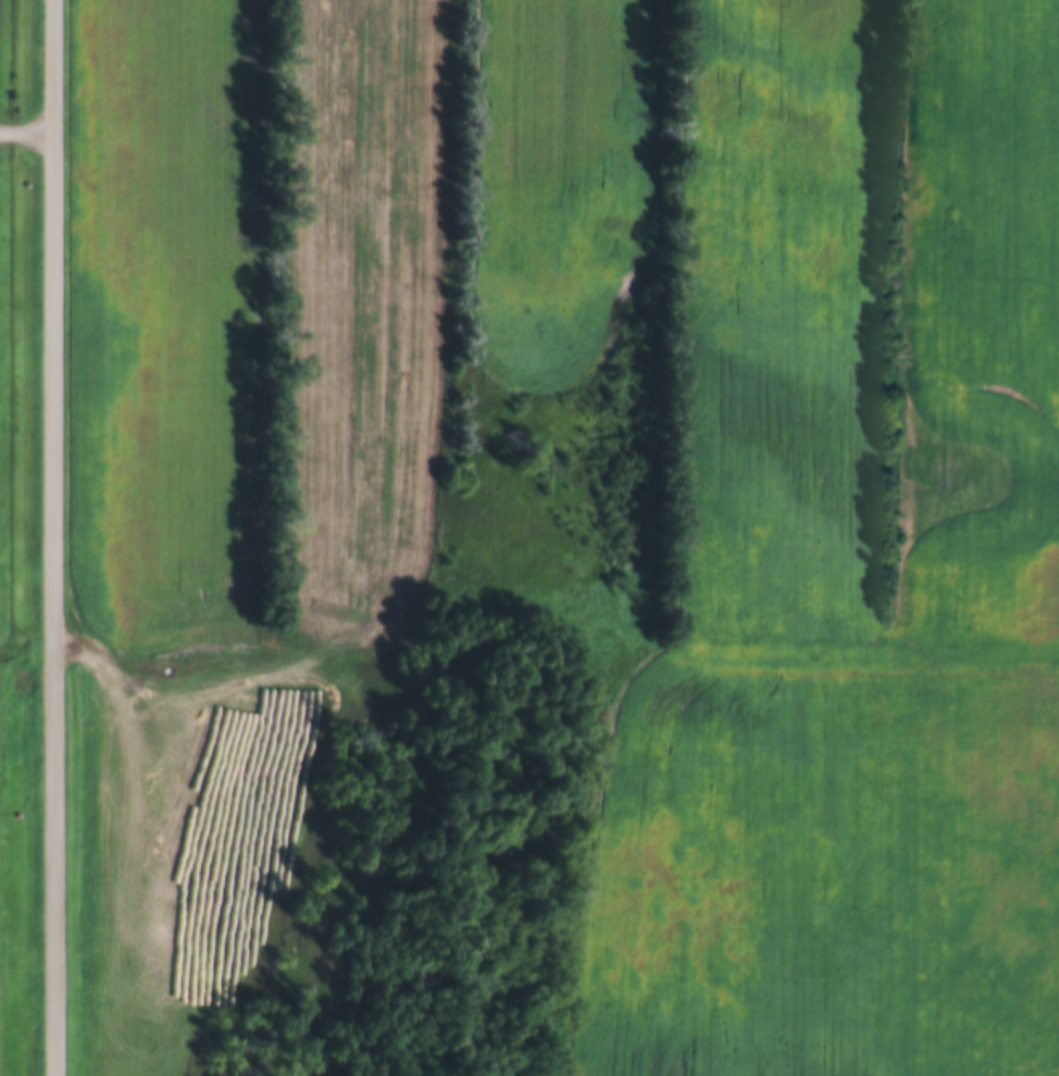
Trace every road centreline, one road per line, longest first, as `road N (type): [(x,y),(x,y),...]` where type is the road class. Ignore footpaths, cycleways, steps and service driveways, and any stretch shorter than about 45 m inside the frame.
road 1 (residential): [(53,1075),(51,0)]

